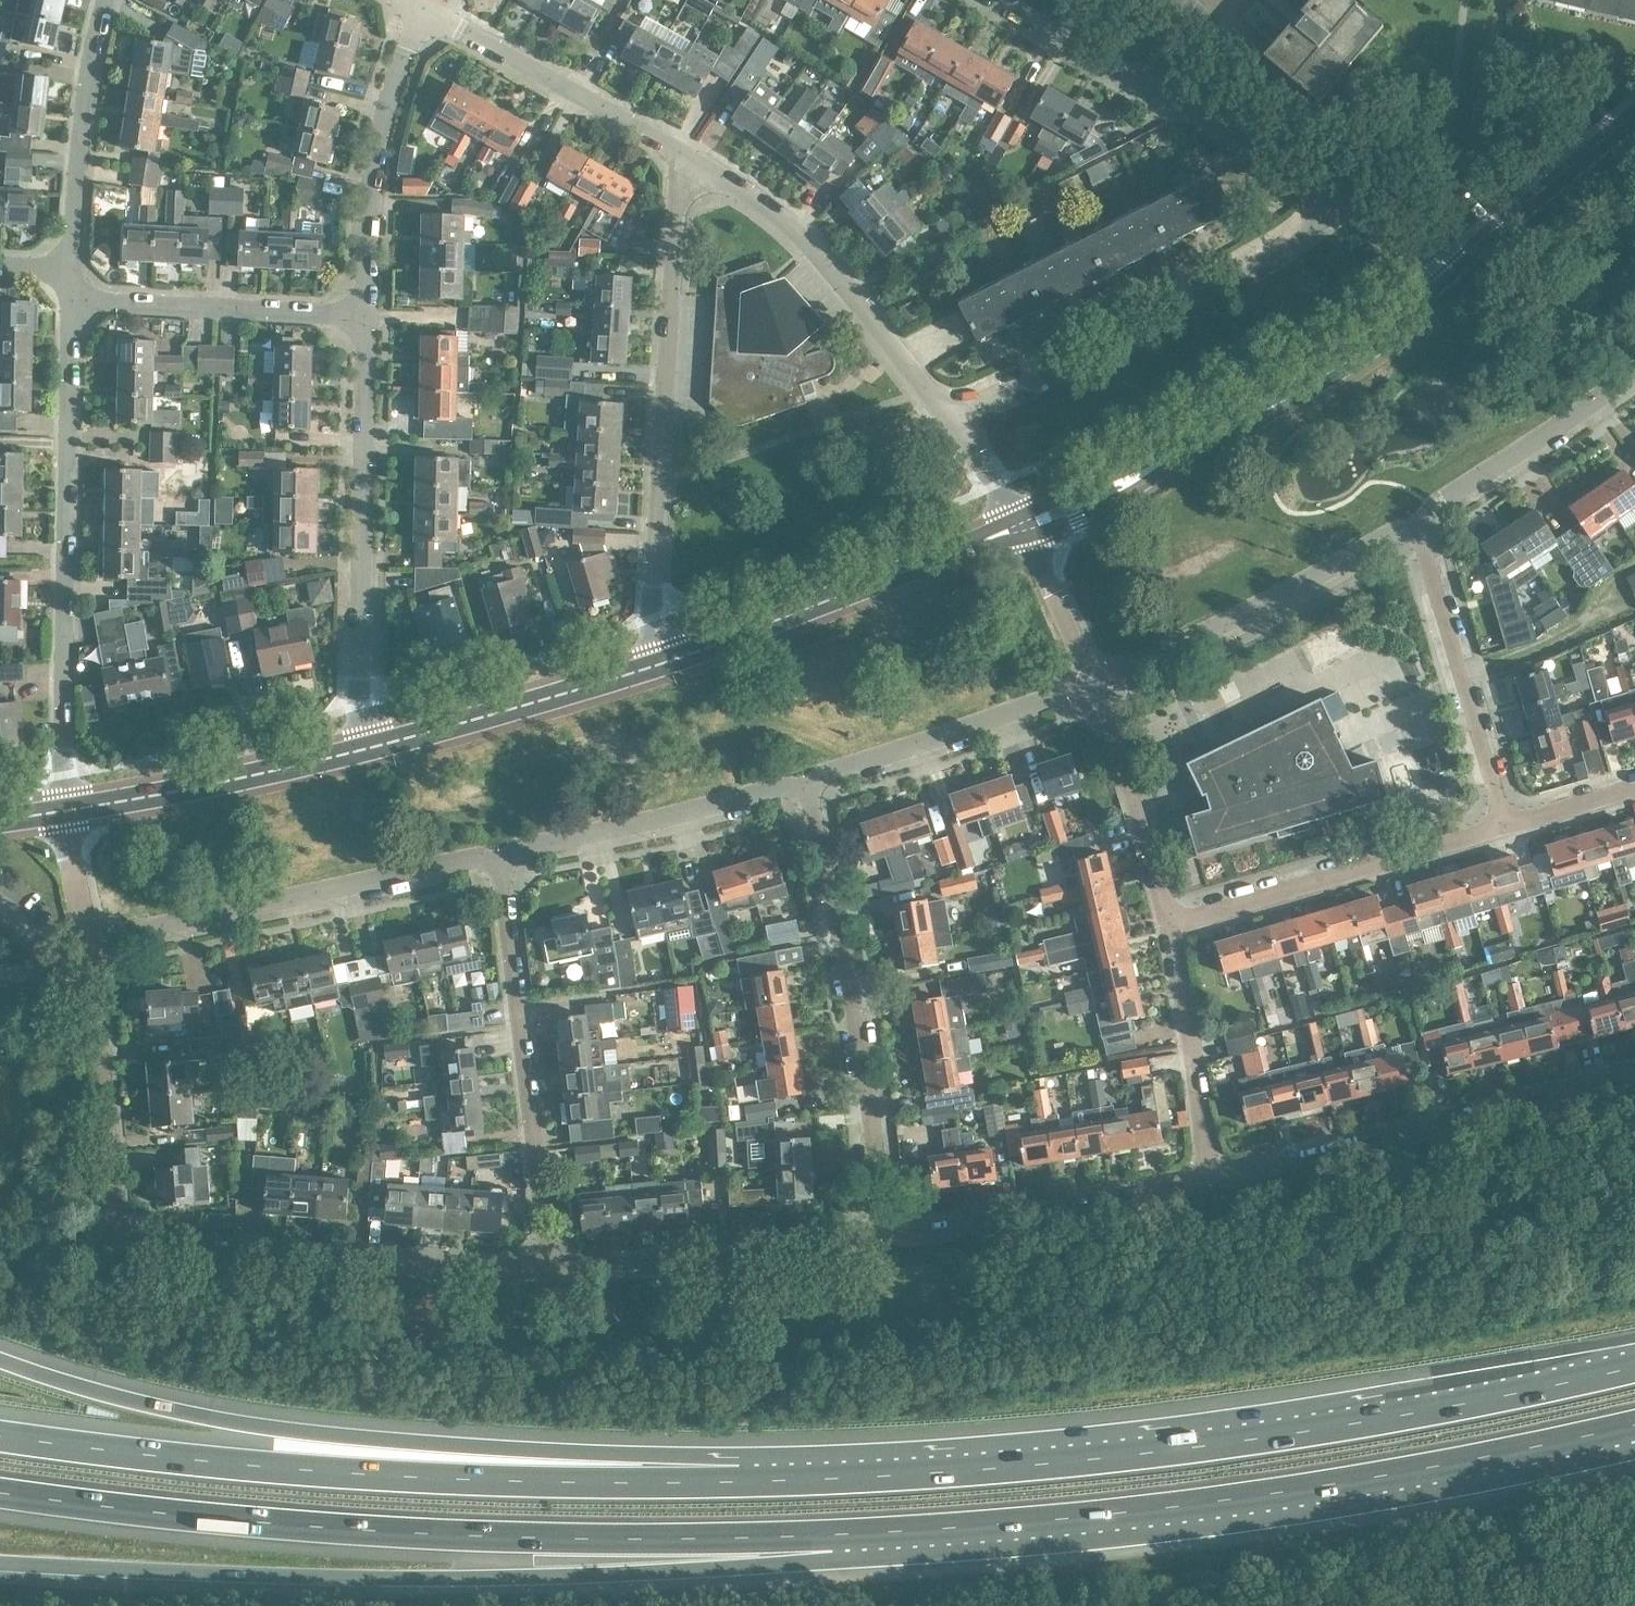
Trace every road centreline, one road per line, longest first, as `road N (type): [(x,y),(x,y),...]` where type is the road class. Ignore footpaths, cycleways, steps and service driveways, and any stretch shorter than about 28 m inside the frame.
road 1 (motorway): [(1634,1366),(1332,1427),(1134,1452),(740,1481)]
road 2 (motorway): [(0,1563),(536,1577),(830,1535)]
road 3 (motorway): [(0,1491),(433,1532),(830,1535)]
road 4 (motorway): [(830,1535),(1133,1510),(1344,1482),(1634,1426)]
road 5 (motorway): [(740,1481),(275,1429),(103,1393),(0,1360)]
road 6 (motorway): [(740,1481),(420,1475),(0,1433)]
road 7 (residential): [(550,1269),(149,1247),(125,1223),(115,1187),(90,978)]
road 8 (tertiary): [(1012,522),(1238,414),(1457,273)]
road 9 (residential): [(66,808),(68,300)]
road 10 (residential): [(652,653),(684,161)]
road 11 (residential): [(895,1236),(812,786)]
road 12 (residential): [(946,422),(1347,207)]
road 13 (residential): [(1634,1078),(1413,1139),(1215,1181)]
road 14 (residential): [(84,942),(504,860)]
road 15 (residential): [(360,740),(363,317)]
road 16 (residential): [(1347,207),(988,0)]
road 17 (residential): [(550,1269),(504,860)]
road 18 (tertiary): [(652,653),(1012,522)]
road 19 (residential): [(946,422),(801,241),(734,187),(684,161)]
road 20 (residential): [(1094,685),(1416,524)]
road 21 (residential): [(1505,824),(1172,928)]
road 22 (residential): [(895,1236),(550,1269)]
road 23 (residential): [(1215,1181),(1104,1208),(895,1236)]
road 24 (residential): [(363,317),(374,164),(386,101),(422,8)]
road 25 (residential): [(504,860),(812,786)]
road 26 (residential): [(1505,824),(1416,524)]
road 27 (tertiary): [(360,740),(652,653)]
road 28 (residential): [(684,161),(422,8)]
road 29 (tertiary): [(66,808),(360,740)]
road 30 (residential): [(812,786),(1094,685)]
road 31 (residential): [(363,317),(68,300)]
road 32 (residential): [(69,273),(78,136),(104,0)]
road 33 (residential): [(1416,524),(1634,370)]
road 34 (residential): [(1215,1181),(1172,928)]
road 35 (residential): [(1172,928),(1139,805),(1094,685)]
road 36 (tertiary): [(1457,273),(1634,131)]
road 37 (residential): [(1094,685),(1012,522)]
road 38 (residential): [(84,942),(66,808)]
road 39 (residential): [(1505,824),(1634,787)]
road 40 (residential): [(1457,273),(1421,238),(1347,207)]

